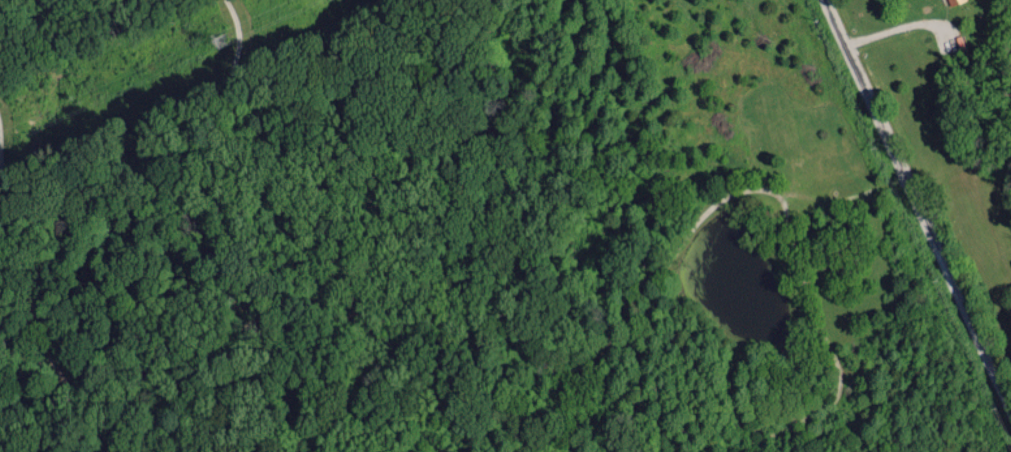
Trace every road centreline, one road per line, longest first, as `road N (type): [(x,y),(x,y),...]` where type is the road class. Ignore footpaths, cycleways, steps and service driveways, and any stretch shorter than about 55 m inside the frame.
road 1 (residential): [(1010,406),(827,0)]

